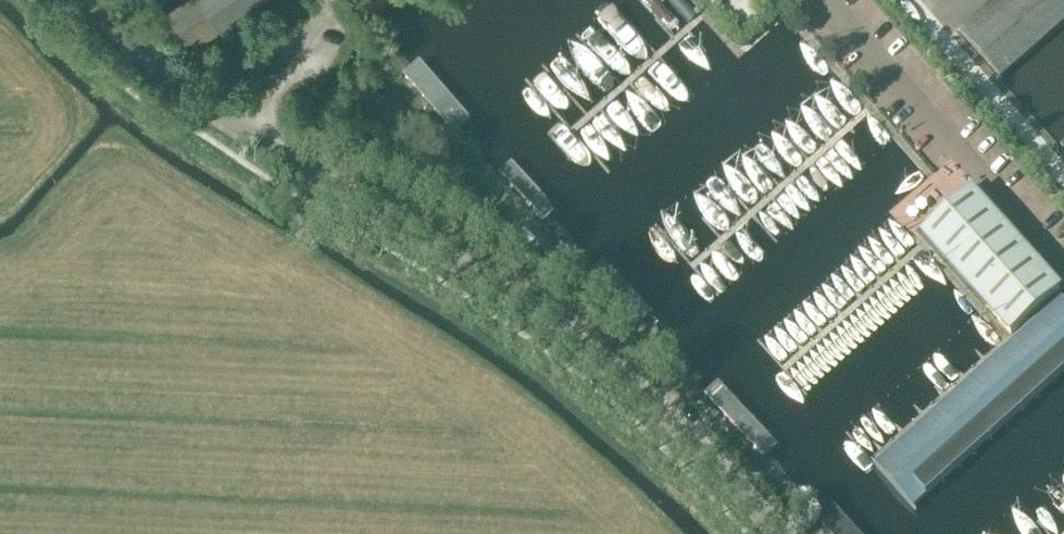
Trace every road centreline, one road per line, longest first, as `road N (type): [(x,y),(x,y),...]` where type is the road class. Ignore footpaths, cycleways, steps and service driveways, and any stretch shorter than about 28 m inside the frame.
road 1 (tertiary): [(780,533),(679,427),(551,322),(253,140),(81,0)]

